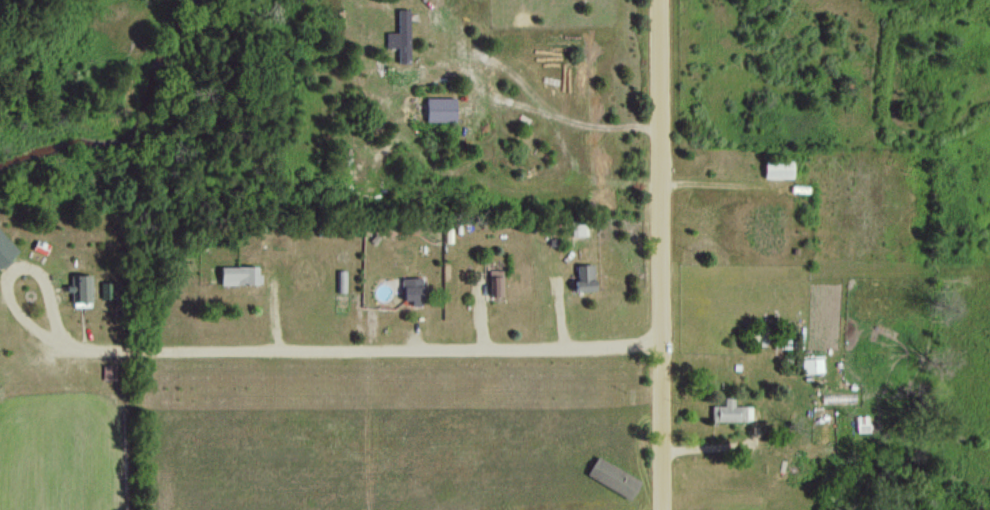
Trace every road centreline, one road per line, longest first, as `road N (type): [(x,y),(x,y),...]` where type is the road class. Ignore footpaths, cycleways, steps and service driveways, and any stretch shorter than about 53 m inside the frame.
road 1 (residential): [(658,225),(72,212)]
road 2 (residential): [(660,509),(657,0)]

